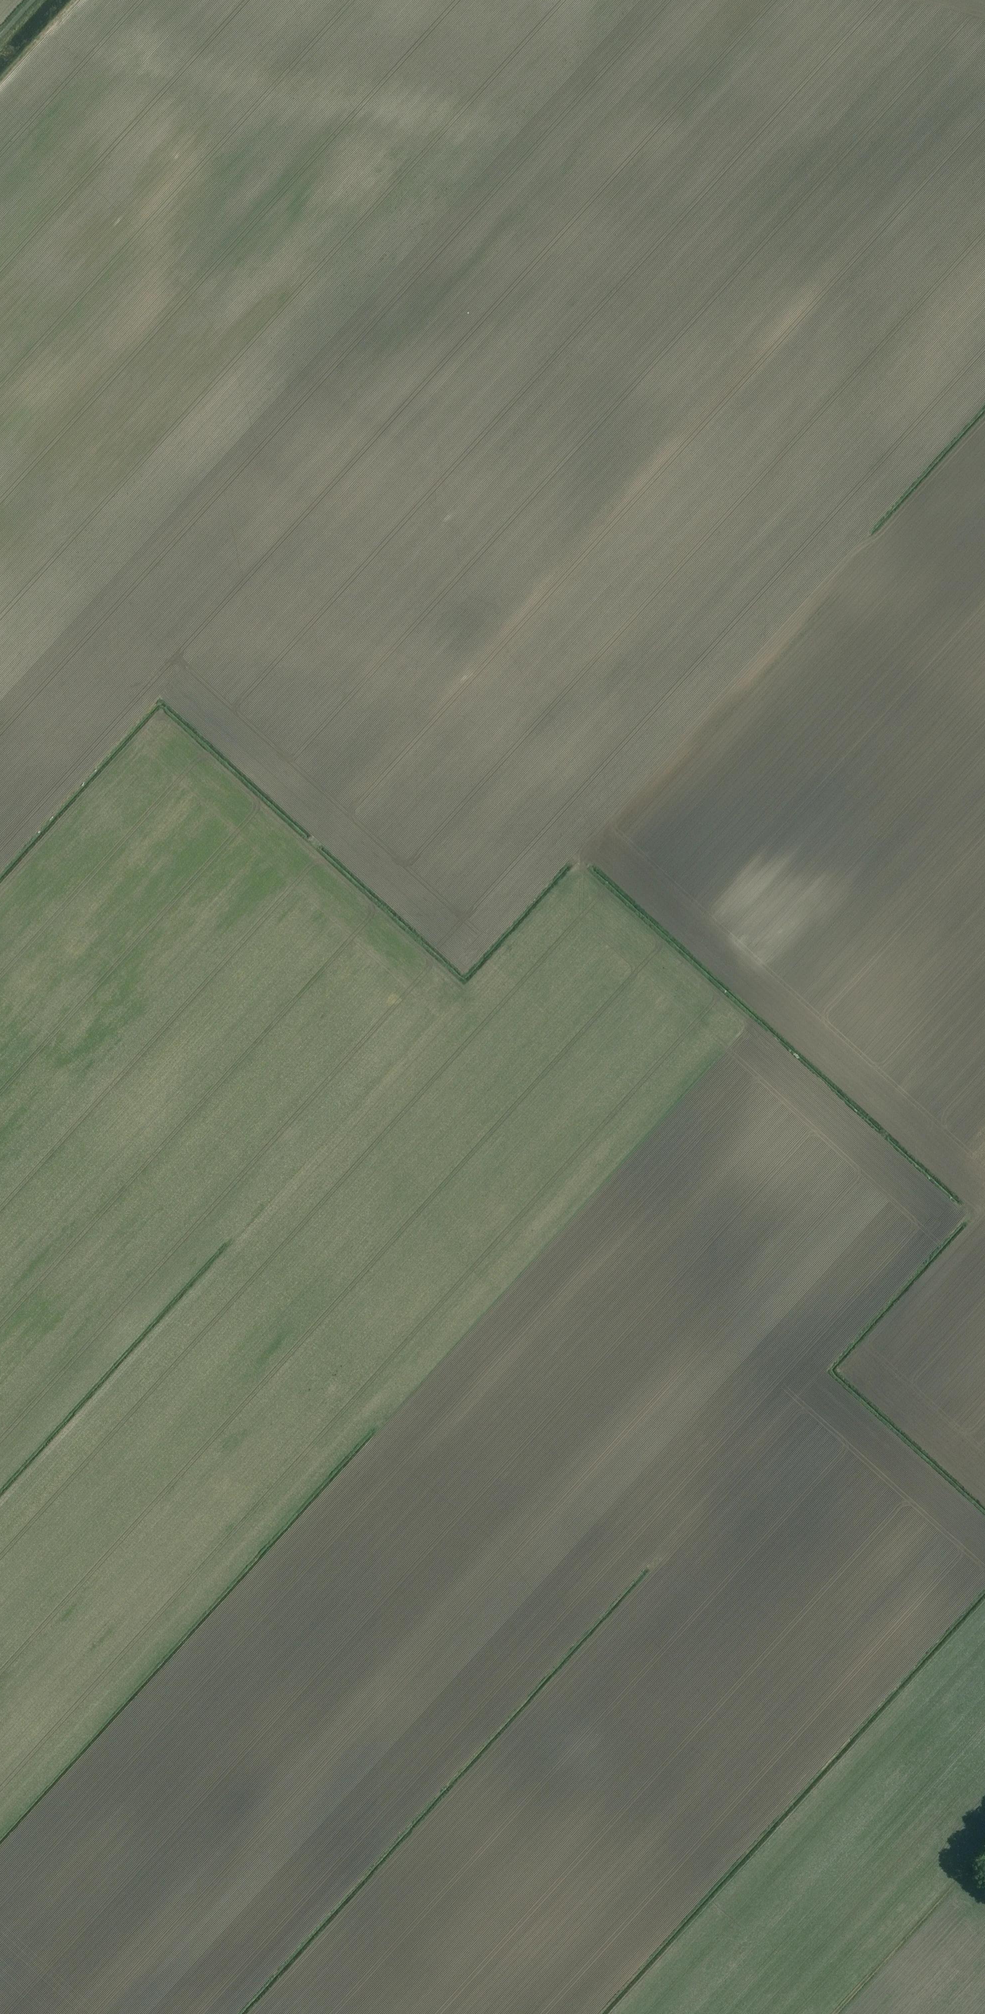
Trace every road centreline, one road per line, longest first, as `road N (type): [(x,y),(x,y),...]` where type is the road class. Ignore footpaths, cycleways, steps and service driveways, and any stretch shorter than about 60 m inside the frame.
road 1 (track): [(827,2013),(984,1841)]

